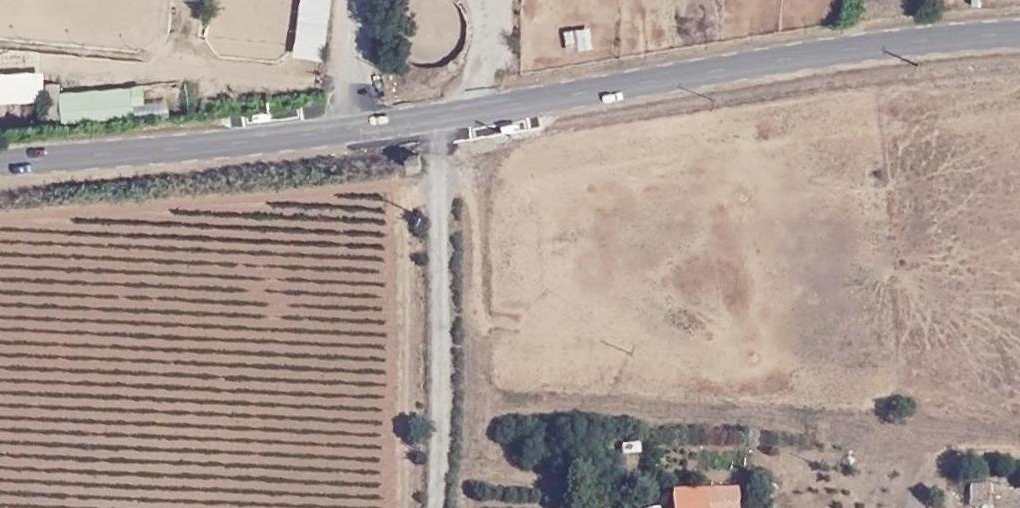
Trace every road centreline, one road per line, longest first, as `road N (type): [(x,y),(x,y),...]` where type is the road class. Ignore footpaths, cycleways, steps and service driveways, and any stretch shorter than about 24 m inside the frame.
road 1 (secondary): [(436,116),(820,53),(1019,30)]
road 2 (residential): [(436,116),(441,507)]
road 3 (secondary): [(0,161),(351,128)]
road 4 (residential): [(351,128),(364,0)]

